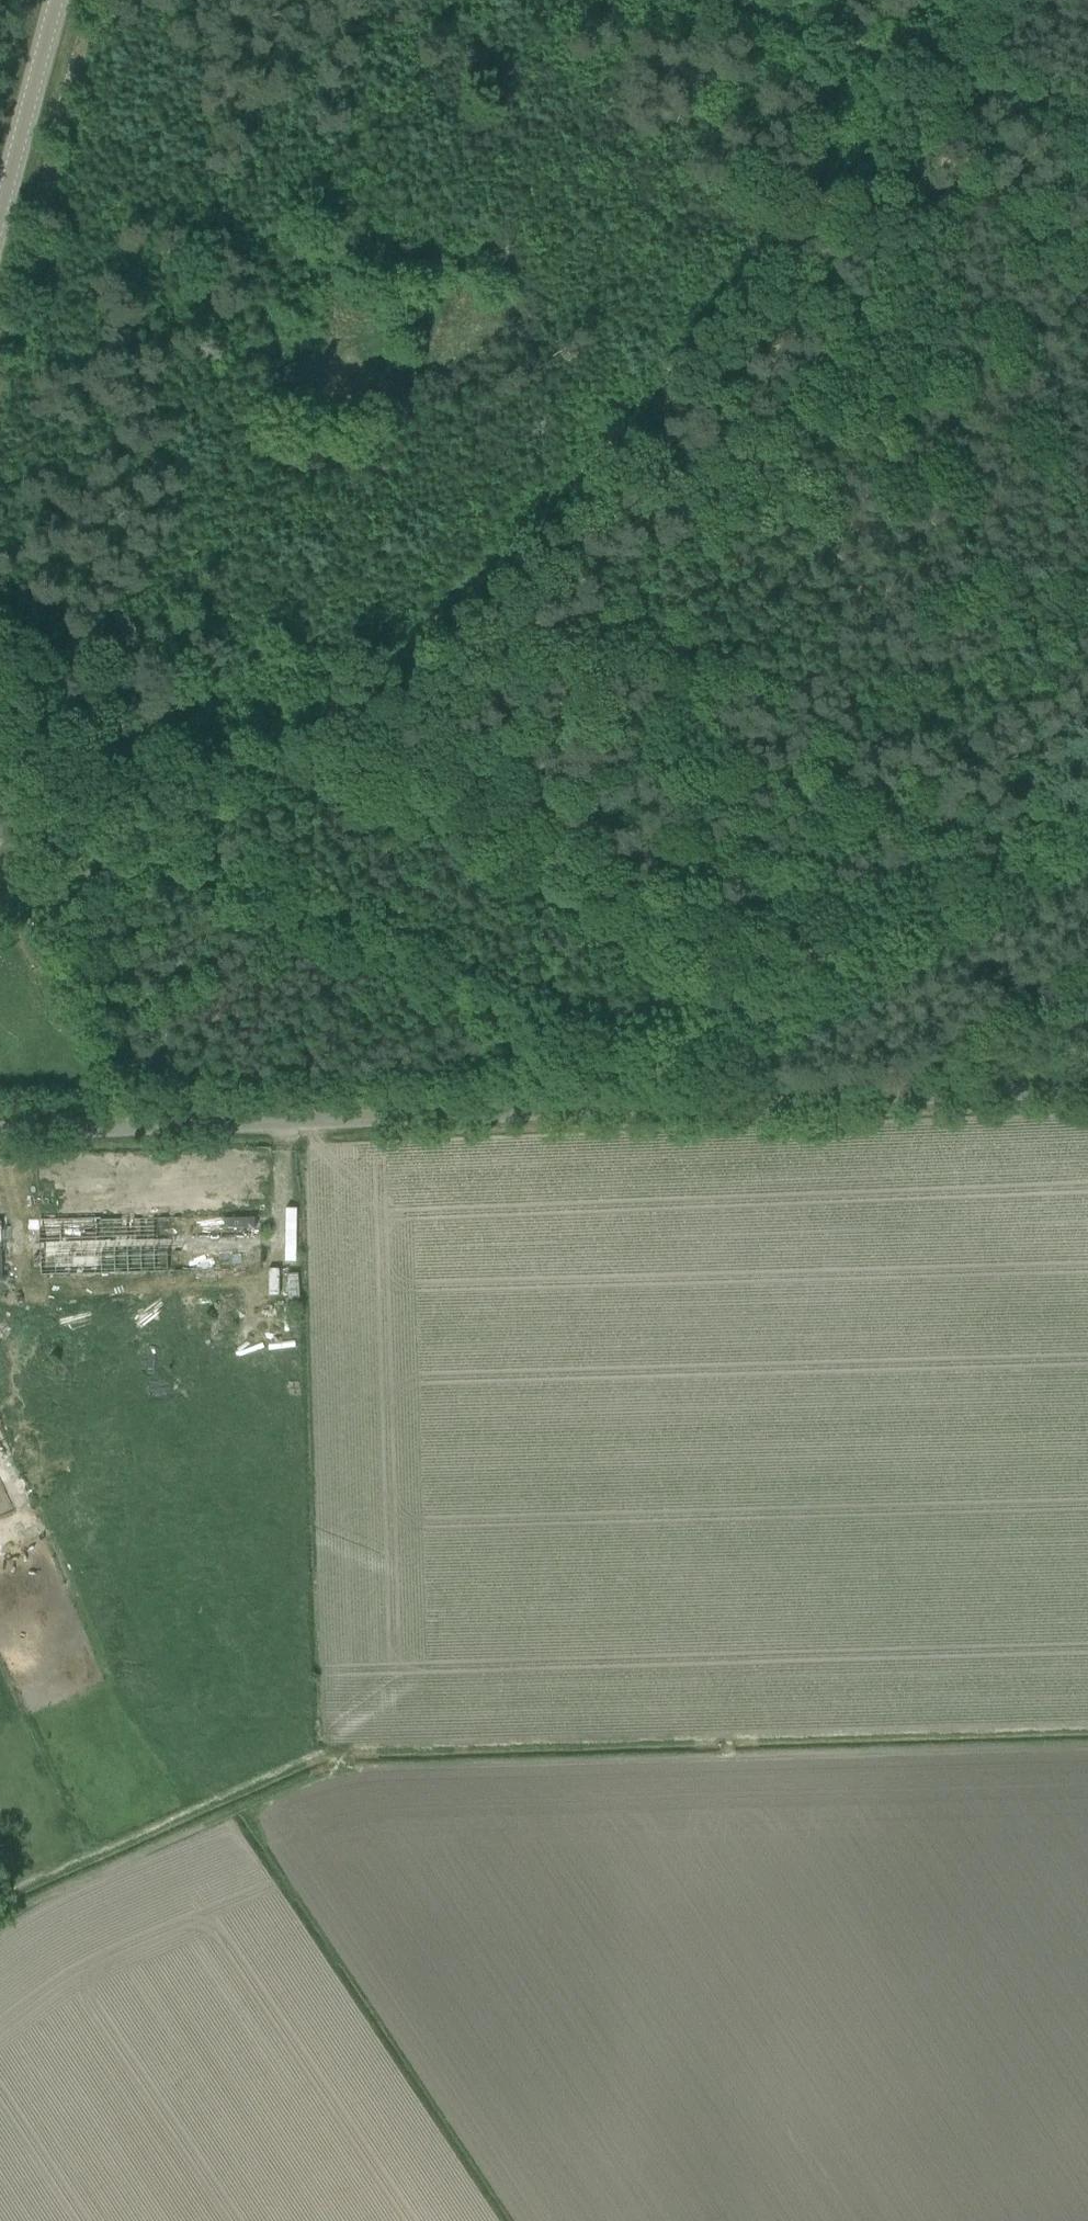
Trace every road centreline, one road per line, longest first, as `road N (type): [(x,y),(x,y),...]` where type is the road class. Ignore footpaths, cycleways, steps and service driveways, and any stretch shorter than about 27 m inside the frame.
road 1 (unclassified): [(1087,1094),(0,1130)]
road 2 (track): [(685,1105),(694,1042),(757,952),(1087,680)]
road 3 (track): [(1087,140),(728,0)]
road 4 (tertiary): [(0,192),(54,0)]

